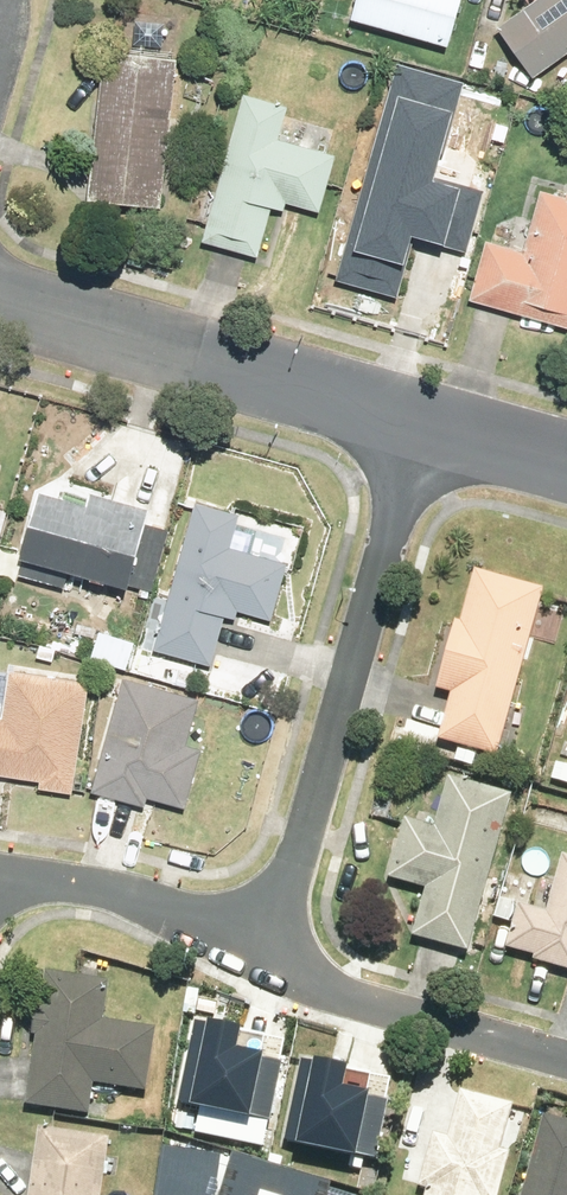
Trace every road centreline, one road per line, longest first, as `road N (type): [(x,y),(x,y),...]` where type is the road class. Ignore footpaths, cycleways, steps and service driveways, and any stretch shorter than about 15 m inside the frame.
road 1 (residential): [(426,423),(265,962)]
road 2 (residential): [(0,287),(426,423)]
road 3 (residential): [(566,1055),(265,962)]
road 4 (residential): [(265,962),(191,918),(118,891),(0,879)]
road 5 (residential): [(426,423),(566,462)]

